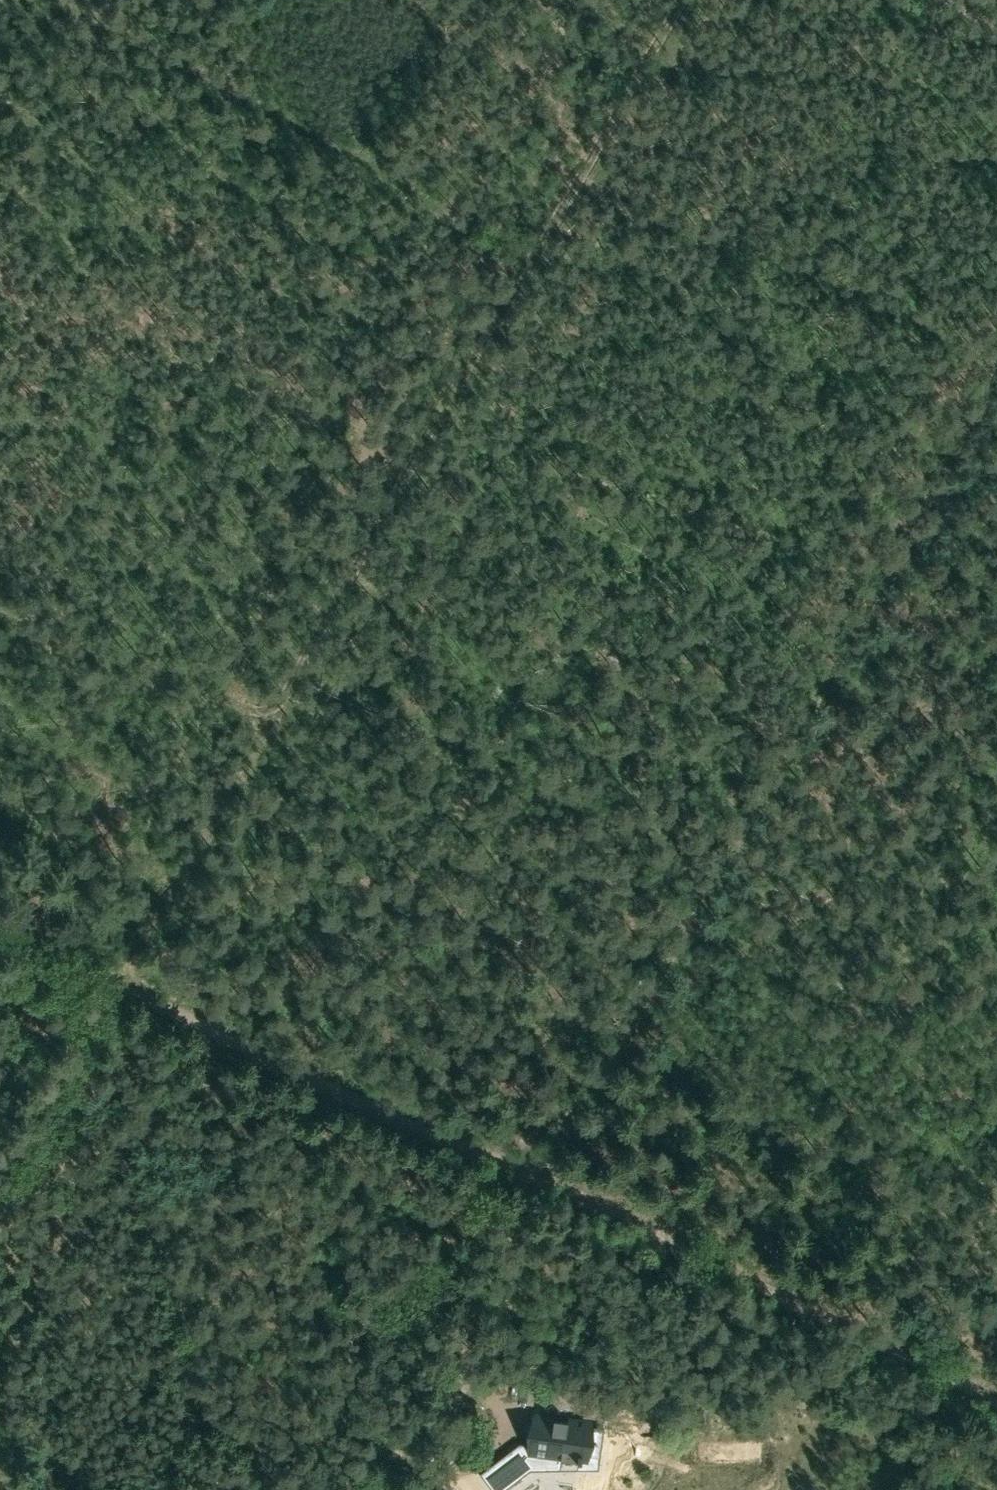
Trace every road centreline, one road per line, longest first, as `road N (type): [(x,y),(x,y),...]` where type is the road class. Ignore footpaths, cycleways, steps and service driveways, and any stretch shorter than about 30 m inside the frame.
road 1 (track): [(996,1402),(0,923)]

